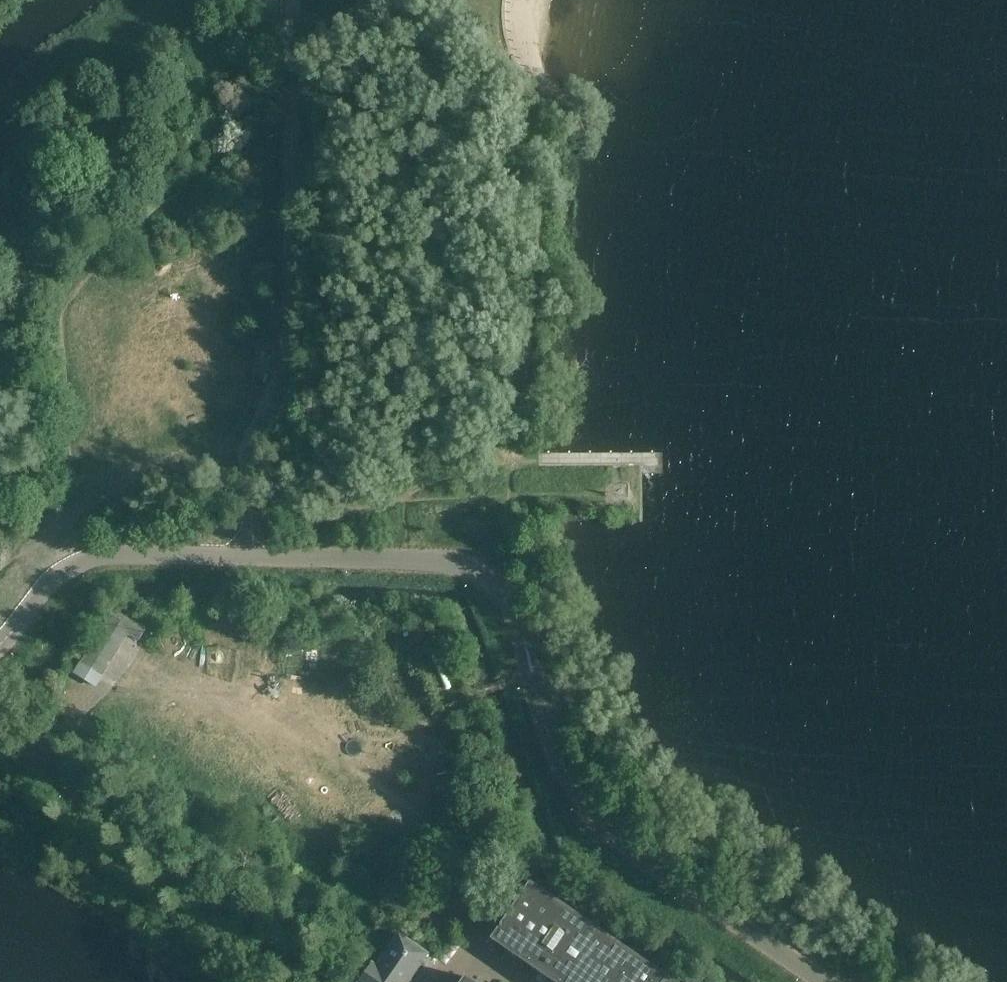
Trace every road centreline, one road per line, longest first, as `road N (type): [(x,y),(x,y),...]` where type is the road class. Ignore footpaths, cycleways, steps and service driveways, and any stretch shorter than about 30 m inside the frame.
road 1 (unclassified): [(835,981),(597,822),(571,786),(515,613),(481,572),(454,562),(246,556)]
road 2 (unclassified): [(0,647),(58,574),(83,559),(246,556)]

